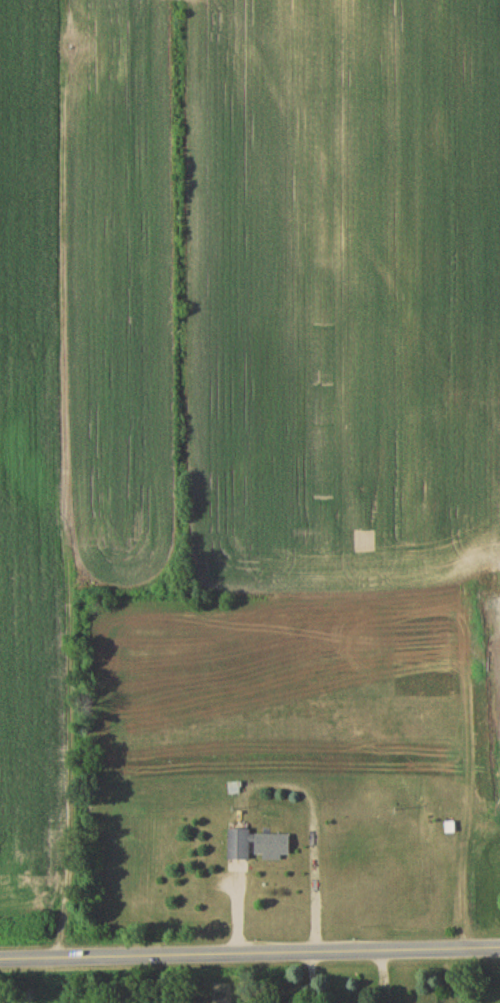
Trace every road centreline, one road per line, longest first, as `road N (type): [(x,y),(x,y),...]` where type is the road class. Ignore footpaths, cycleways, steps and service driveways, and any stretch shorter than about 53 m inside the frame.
road 1 (residential): [(0,958),(499,947)]

